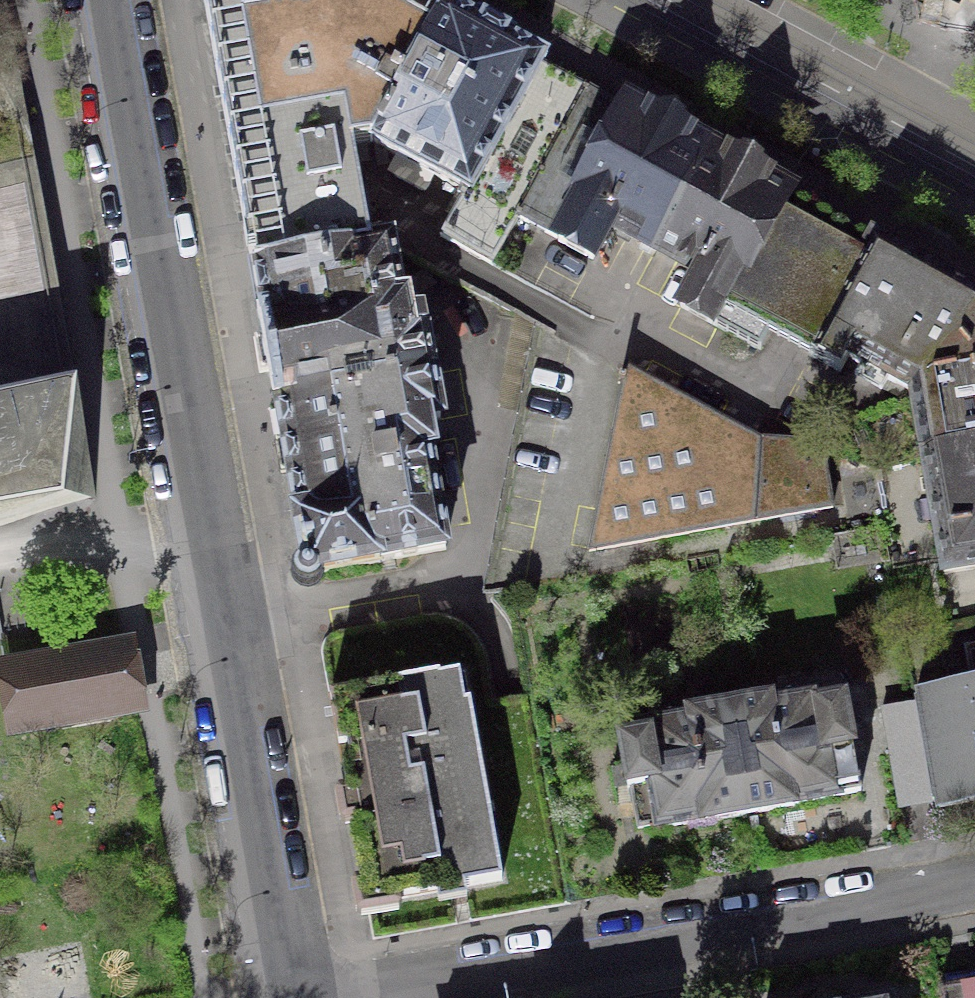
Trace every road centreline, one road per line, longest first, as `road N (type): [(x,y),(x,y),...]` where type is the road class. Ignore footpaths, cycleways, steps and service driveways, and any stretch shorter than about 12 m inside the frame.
road 1 (residential): [(288,997),(114,0)]
road 2 (residential): [(331,997),(974,882)]
road 3 (tertiary): [(666,0),(974,168)]

